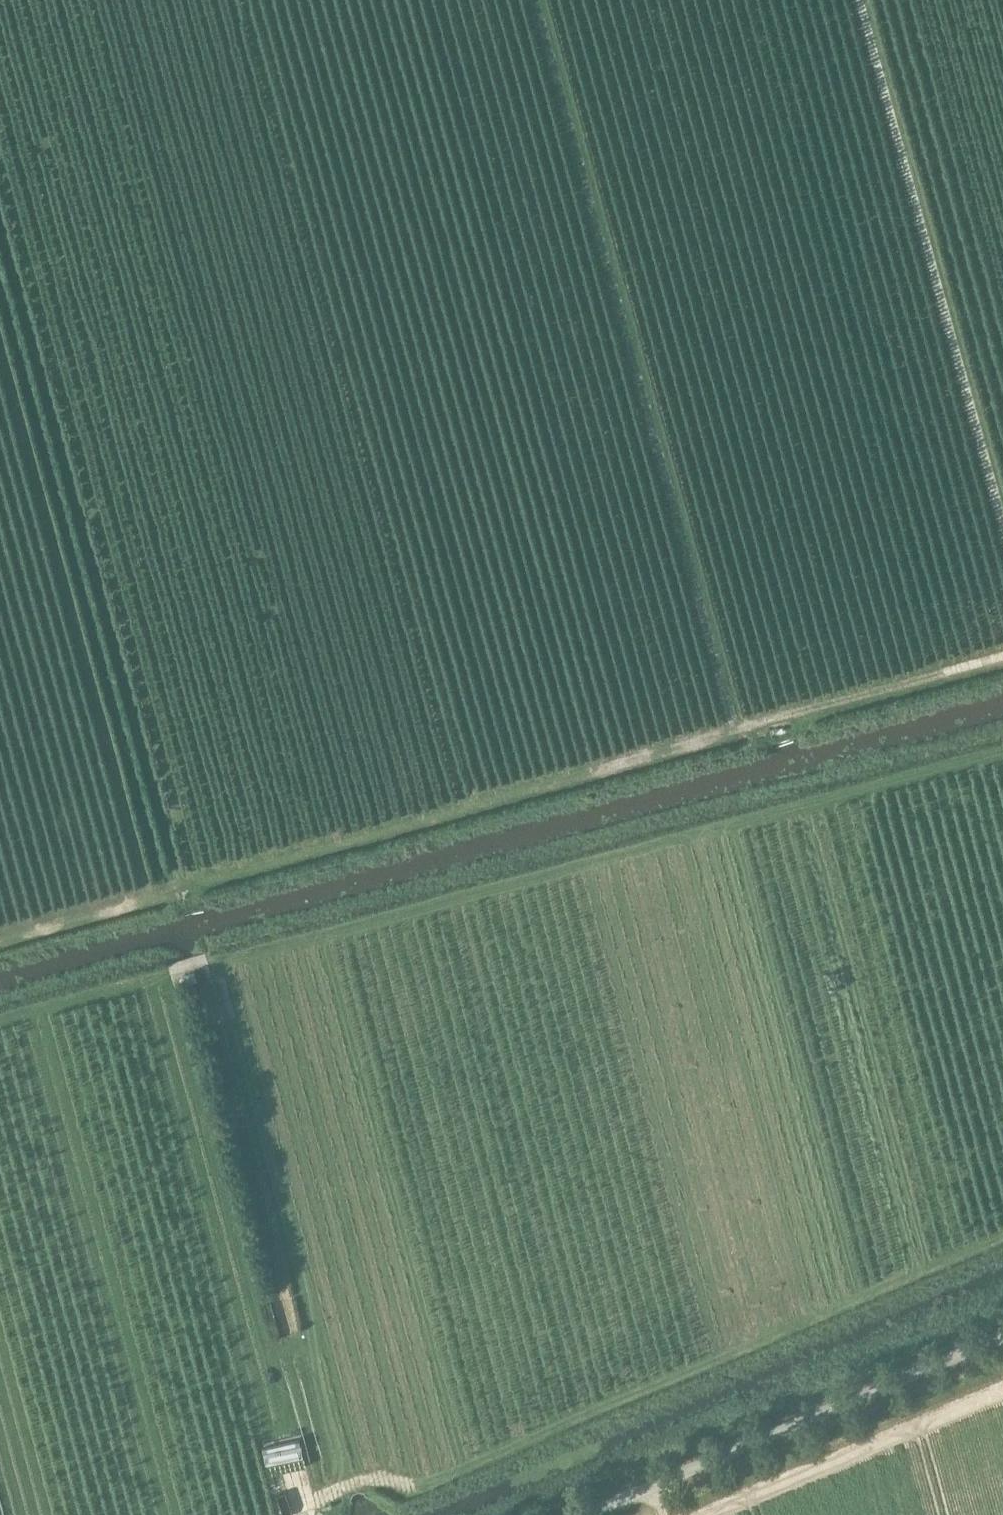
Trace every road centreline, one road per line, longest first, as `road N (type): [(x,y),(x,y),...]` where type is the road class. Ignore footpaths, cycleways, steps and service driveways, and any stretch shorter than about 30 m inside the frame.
road 1 (unclassified): [(582,1514),(1002,1336)]

